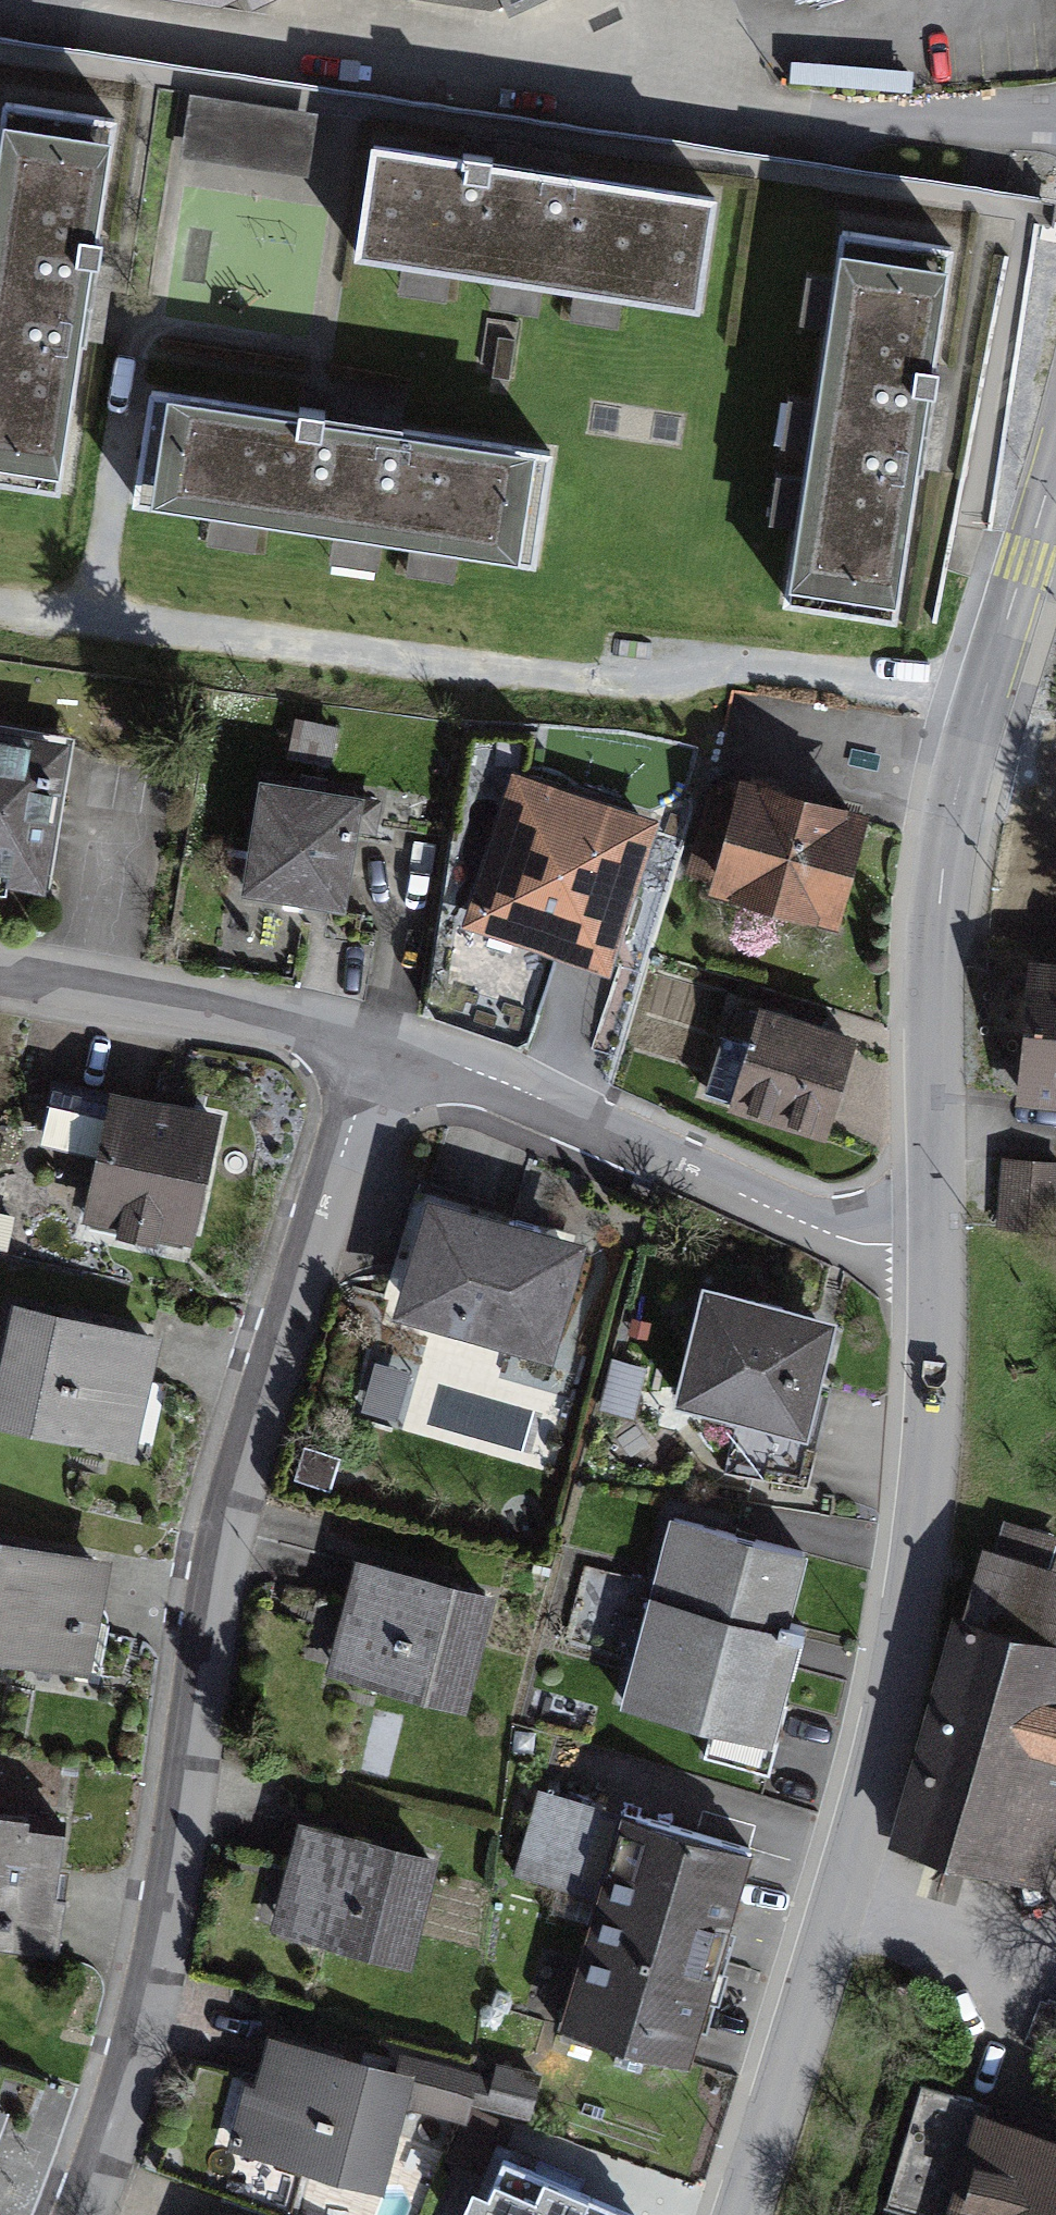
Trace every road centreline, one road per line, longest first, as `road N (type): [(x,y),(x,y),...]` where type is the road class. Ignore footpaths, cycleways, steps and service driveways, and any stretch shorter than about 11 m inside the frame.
road 1 (residential): [(378,1043),(231,1509),(164,1928),(137,2042),(77,2214)]
road 2 (motorway): [(1055,370),(0,201)]
road 3 (motorway): [(0,348),(1055,512)]
road 4 (residential): [(940,1244),(919,1559),(886,1739),(742,2214)]
road 5 (residential): [(1055,460),(948,849),(935,949),(940,1244)]
road 6 (residential): [(940,1244),(862,1244),(832,1234),(469,1067),(378,1043)]
road 7 (residential): [(378,1043),(0,972)]
road 8 (track): [(1055,1972),(844,1894)]

